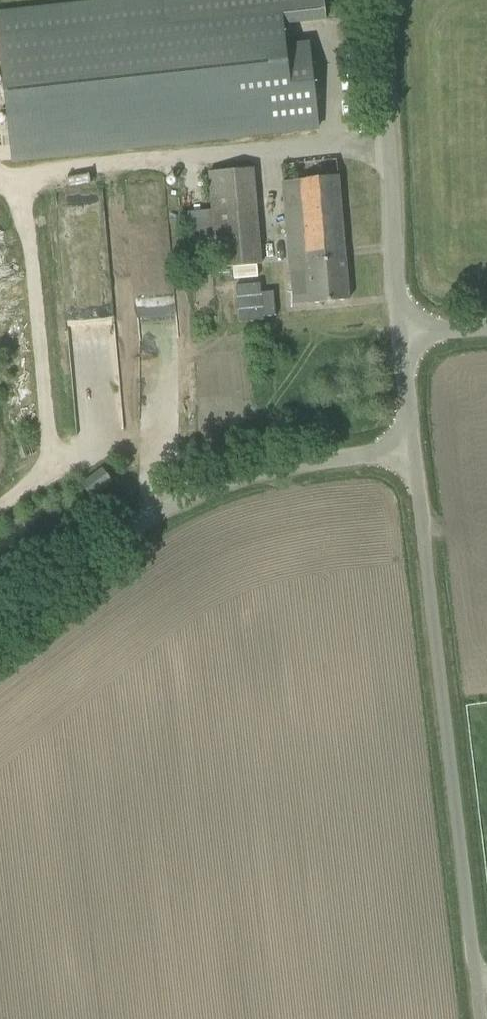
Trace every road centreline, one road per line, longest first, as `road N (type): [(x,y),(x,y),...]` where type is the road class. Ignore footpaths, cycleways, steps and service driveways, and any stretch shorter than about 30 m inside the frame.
road 1 (unclassified): [(482,1018),(414,452)]
road 2 (unclassified): [(0,622),(192,491),(296,463),(414,452)]
road 3 (unclassified): [(403,331),(382,0)]
road 4 (unclassified): [(414,452),(403,331)]

